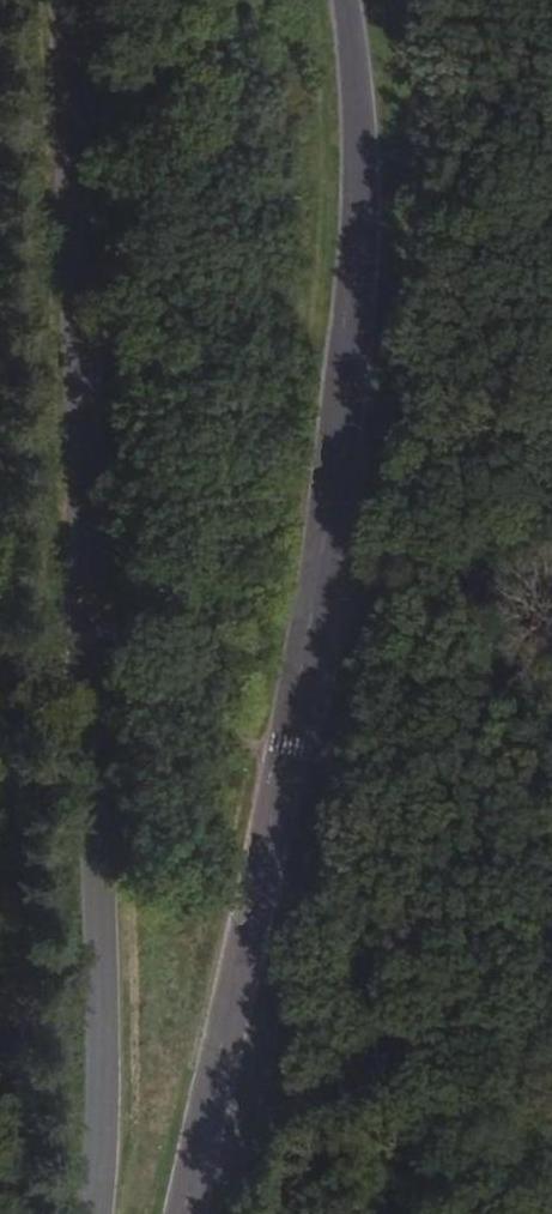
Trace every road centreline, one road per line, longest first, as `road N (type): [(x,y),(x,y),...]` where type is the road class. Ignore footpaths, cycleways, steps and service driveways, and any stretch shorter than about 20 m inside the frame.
road 1 (primary): [(188,1213),(331,525),(350,348),(358,135),(341,0)]
road 2 (primary): [(64,0),(92,671),(102,1145),(94,1213)]

